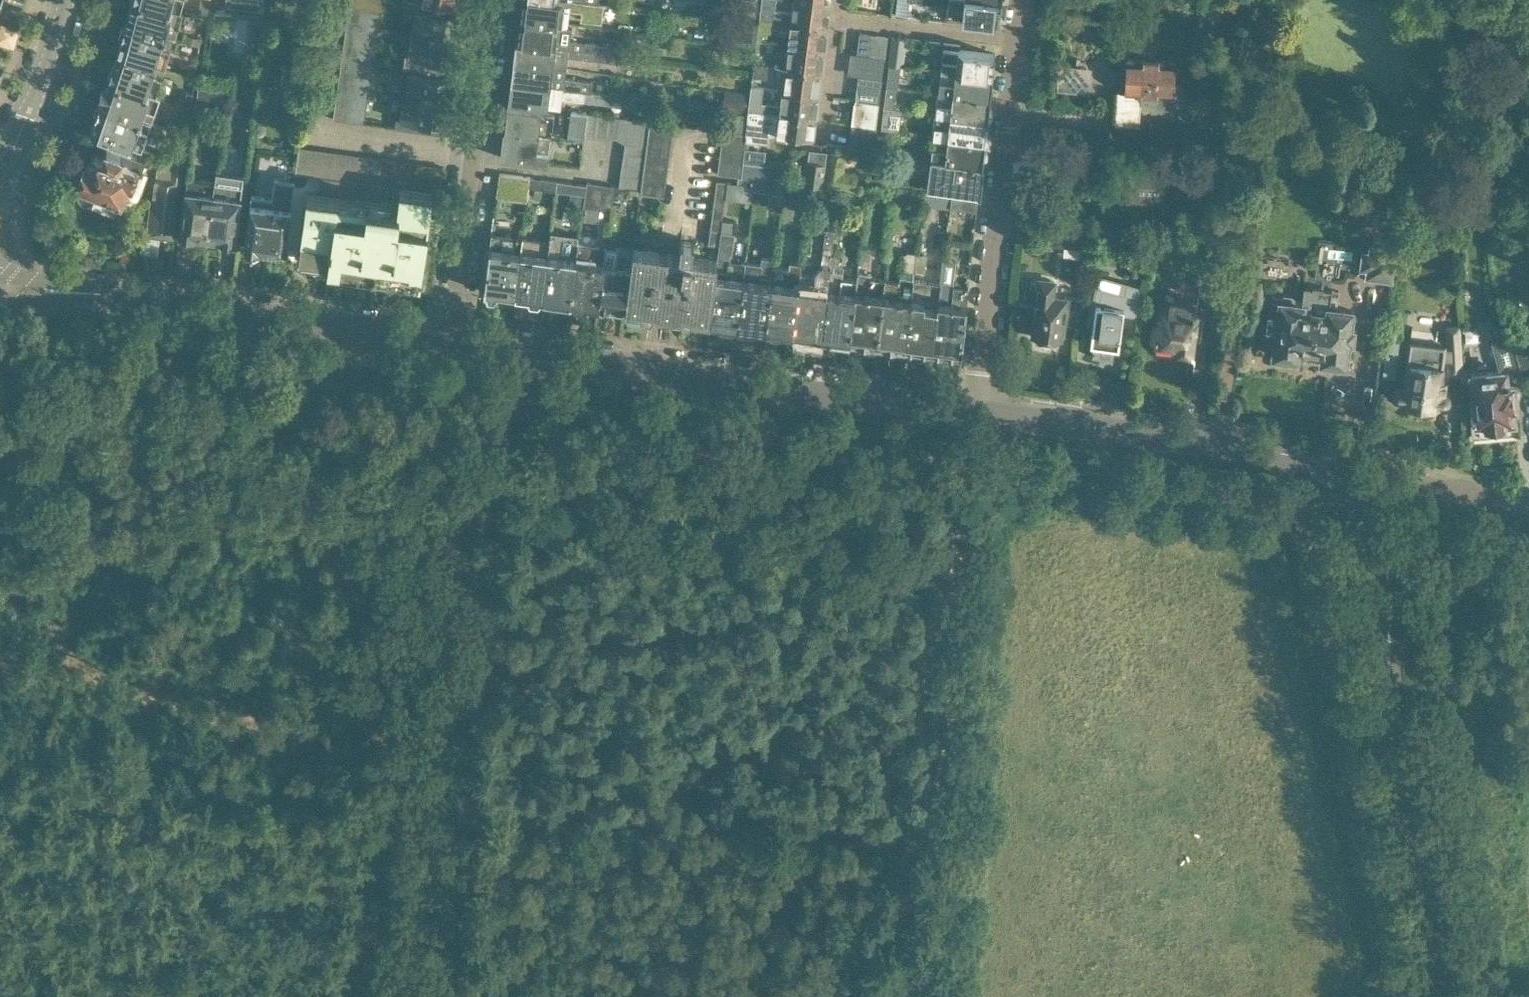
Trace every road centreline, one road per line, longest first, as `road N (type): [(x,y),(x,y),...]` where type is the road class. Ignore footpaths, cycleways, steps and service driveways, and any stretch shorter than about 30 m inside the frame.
road 1 (tertiary): [(974,414),(451,341)]
road 2 (tertiary): [(1455,996),(1354,496)]
road 3 (tertiary): [(451,341),(0,287)]
road 4 (tertiary): [(1354,496),(1324,465),(1297,456),(974,414)]
road 5 (residential): [(974,414),(1017,40)]
road 6 (residential): [(451,341),(487,0)]
road 7 (residential): [(1017,40),(836,22)]
road 8 (tertiary): [(71,0),(0,167)]
road 9 (residential): [(1528,508),(1458,487),(1354,496)]

